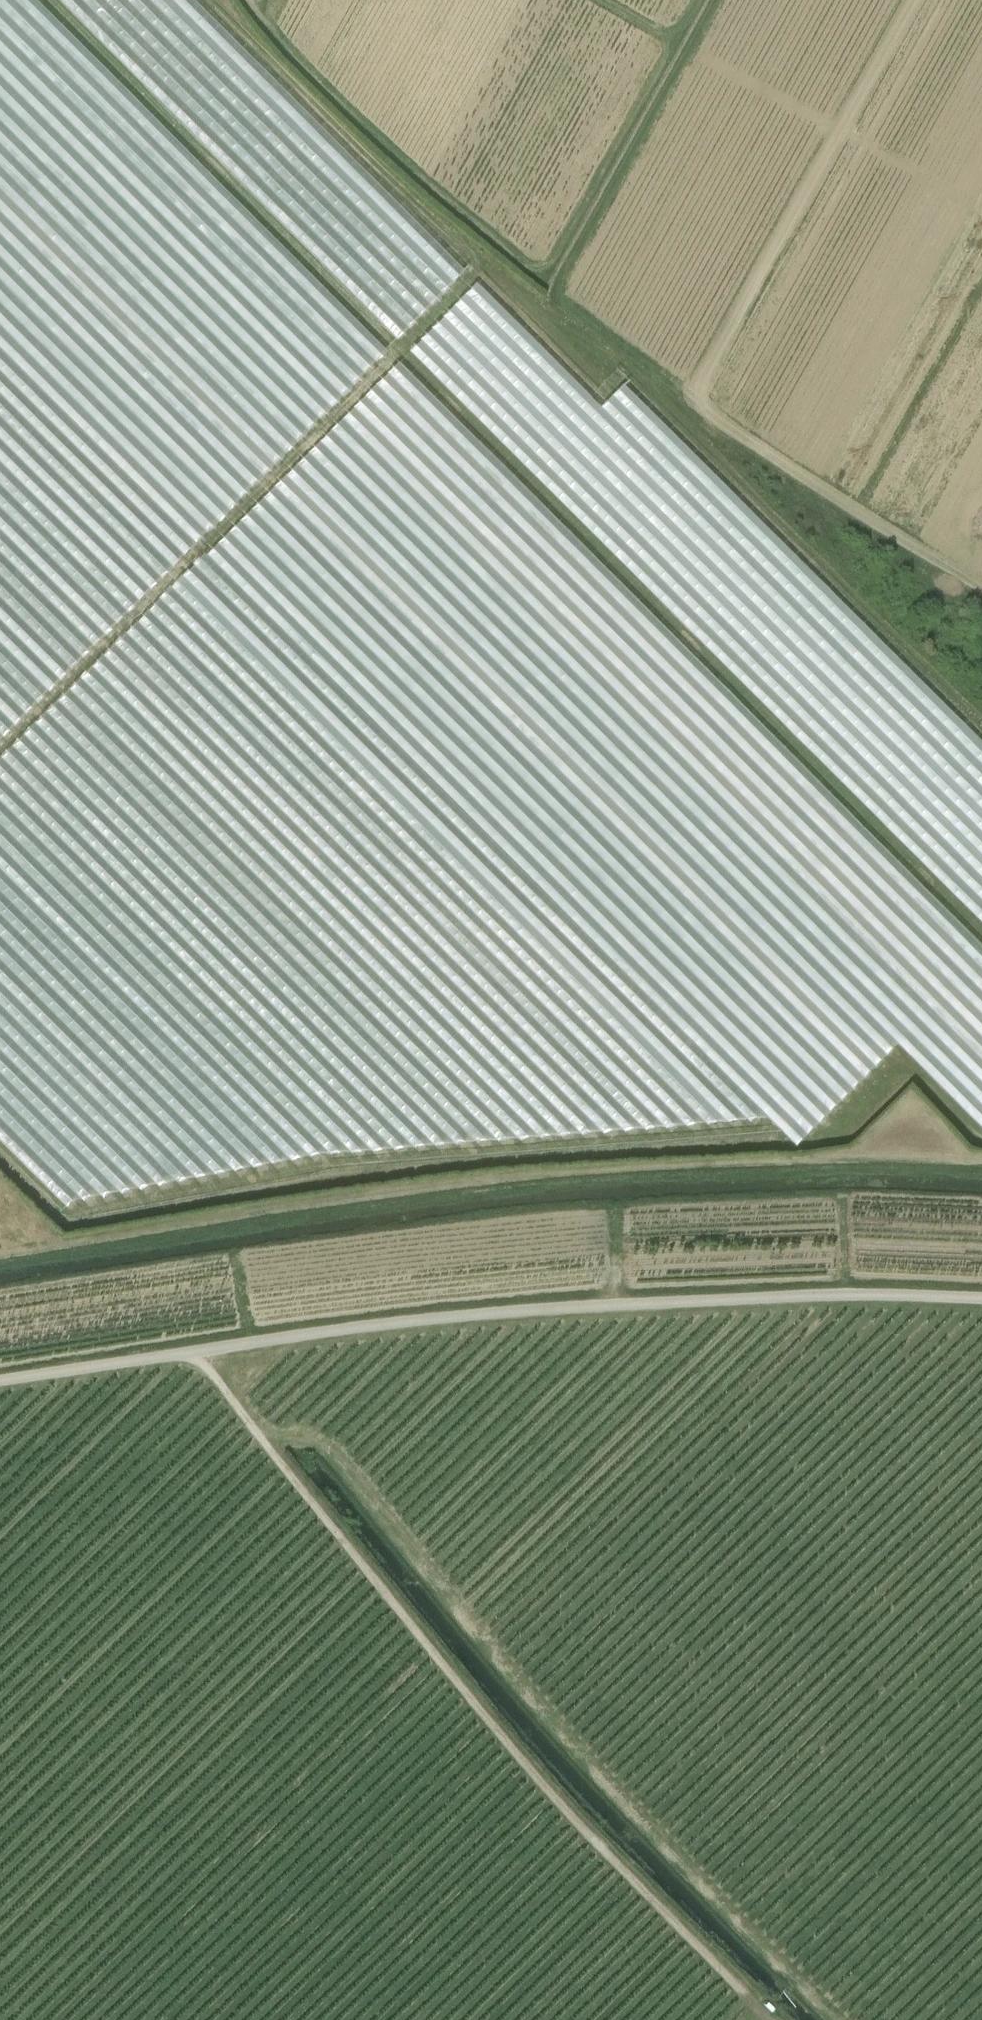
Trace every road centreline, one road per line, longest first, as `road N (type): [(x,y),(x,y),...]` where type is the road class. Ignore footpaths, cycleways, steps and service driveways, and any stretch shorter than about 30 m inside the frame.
road 1 (track): [(981,1299),(853,1293),(483,1313),(0,1380)]

